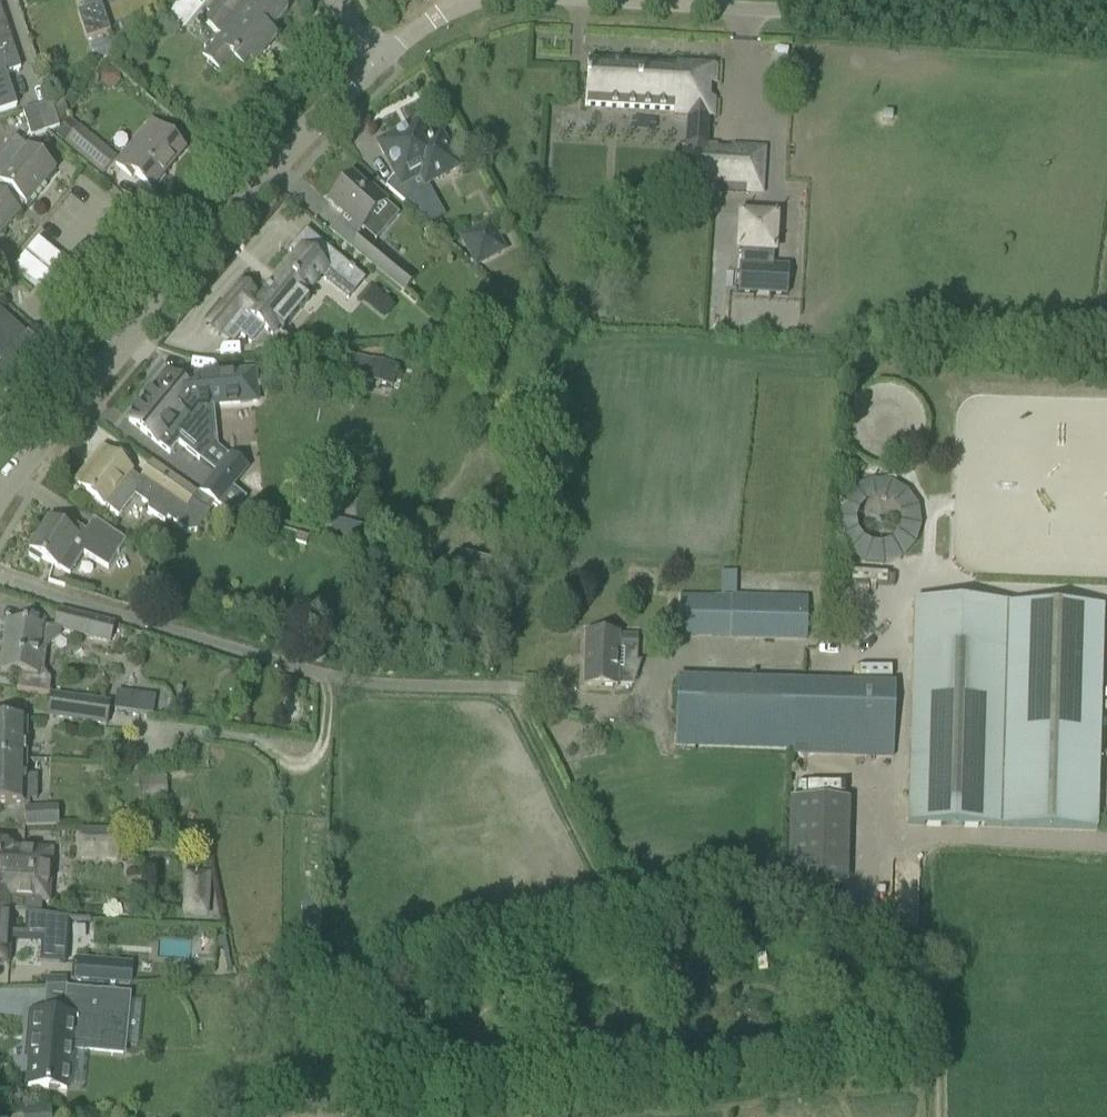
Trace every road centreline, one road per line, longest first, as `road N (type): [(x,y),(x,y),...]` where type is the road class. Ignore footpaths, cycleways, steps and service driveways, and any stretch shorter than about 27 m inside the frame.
road 1 (track): [(508,687),(611,878),(650,892),(774,901),(847,921),(887,951),(930,1014),(938,1116)]
road 2 (residential): [(0,579),(374,685),(508,687),(604,704)]
road 3 (residential): [(0,491),(287,150),(374,66)]
road 4 (unclassified): [(1106,20),(843,14)]
road 5 (residential): [(624,0),(843,14)]

